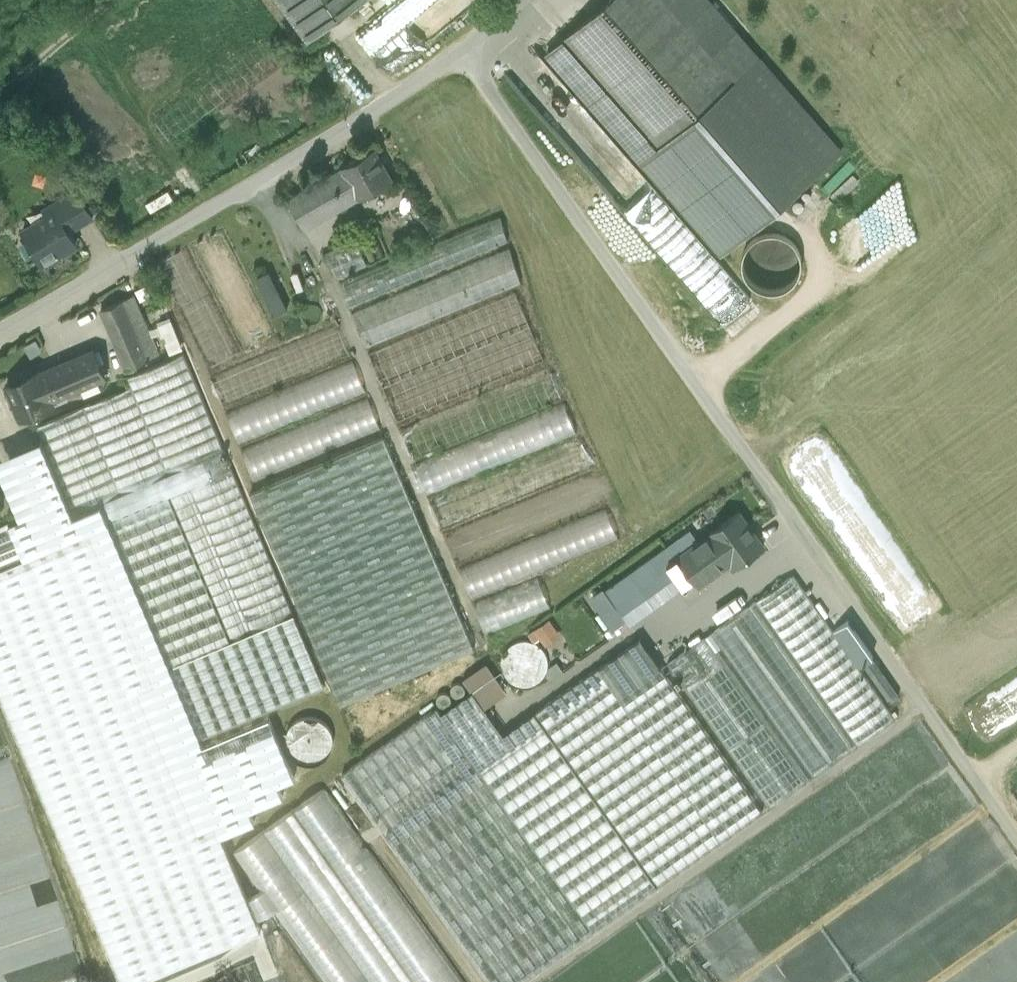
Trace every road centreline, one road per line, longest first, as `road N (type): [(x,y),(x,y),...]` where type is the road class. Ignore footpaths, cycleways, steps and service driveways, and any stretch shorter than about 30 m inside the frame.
road 1 (track): [(1016,837),(461,52)]
road 2 (unclassified): [(0,332),(393,100),(525,0)]
road 3 (track): [(809,543),(667,641),(652,625),(533,704)]

